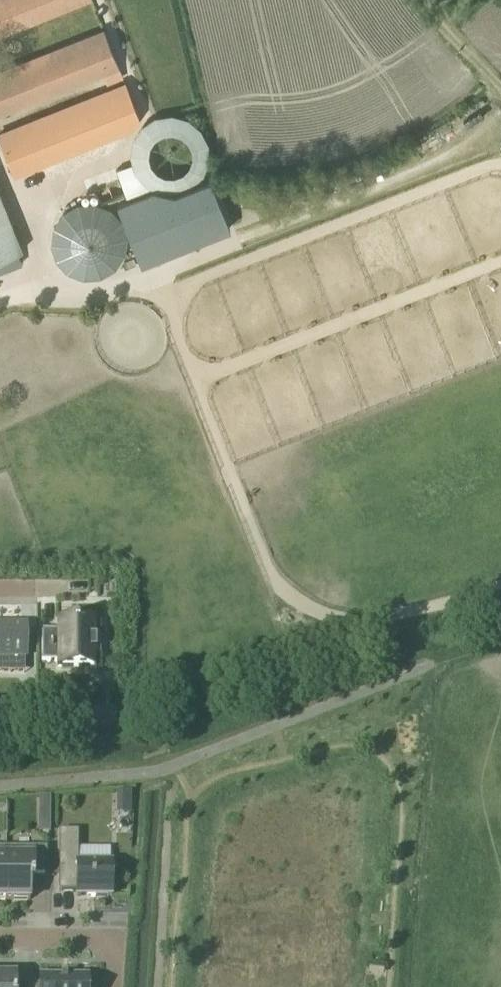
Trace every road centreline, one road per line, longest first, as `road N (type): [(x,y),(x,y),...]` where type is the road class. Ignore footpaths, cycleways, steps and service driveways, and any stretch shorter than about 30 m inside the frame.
road 1 (residential): [(110,986),(113,939),(0,939)]

